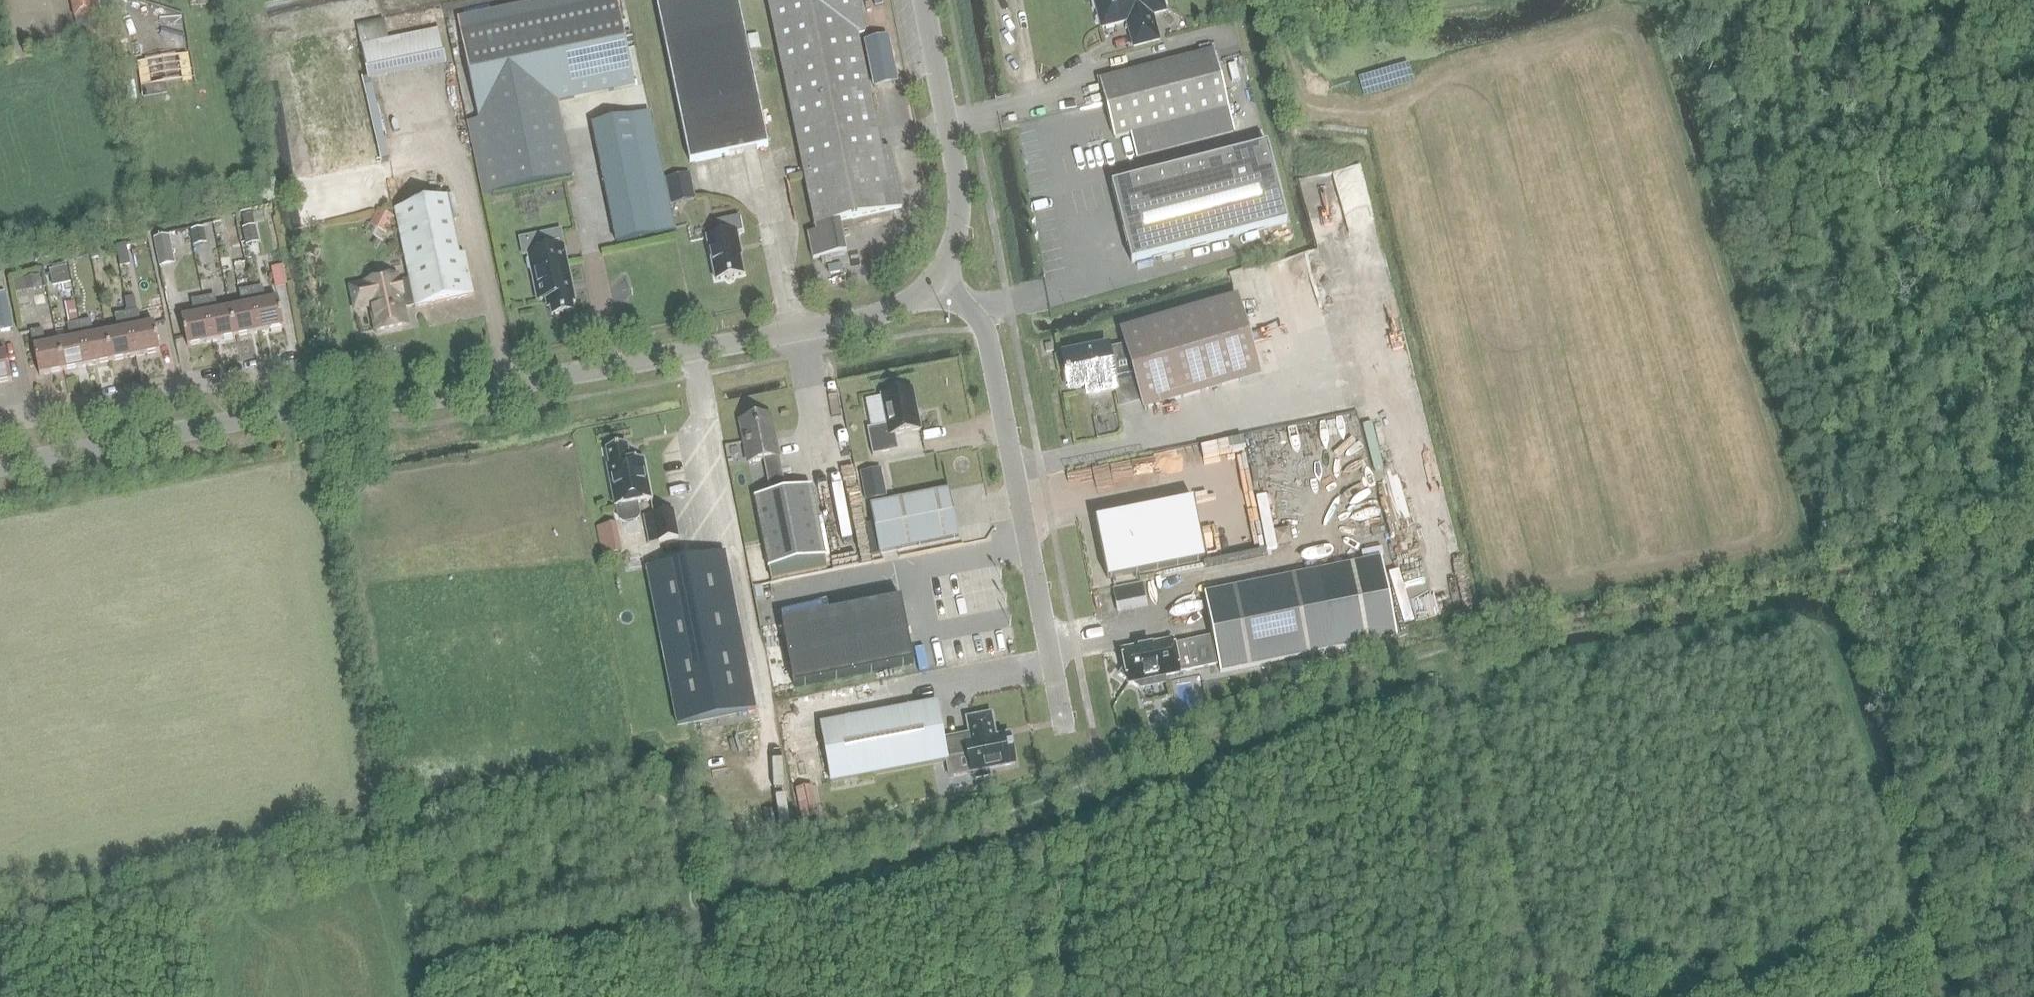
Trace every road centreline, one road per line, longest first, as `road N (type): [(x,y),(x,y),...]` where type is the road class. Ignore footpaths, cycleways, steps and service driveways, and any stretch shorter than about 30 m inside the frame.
road 1 (tertiary): [(0,467),(314,405),(429,400),(694,354),(893,314),(938,284)]
road 2 (unclassified): [(1067,739),(989,332),(938,284)]
road 3 (residential): [(0,419),(295,360)]
road 4 (tertiary): [(938,284),(959,244),(964,191),(926,0)]

